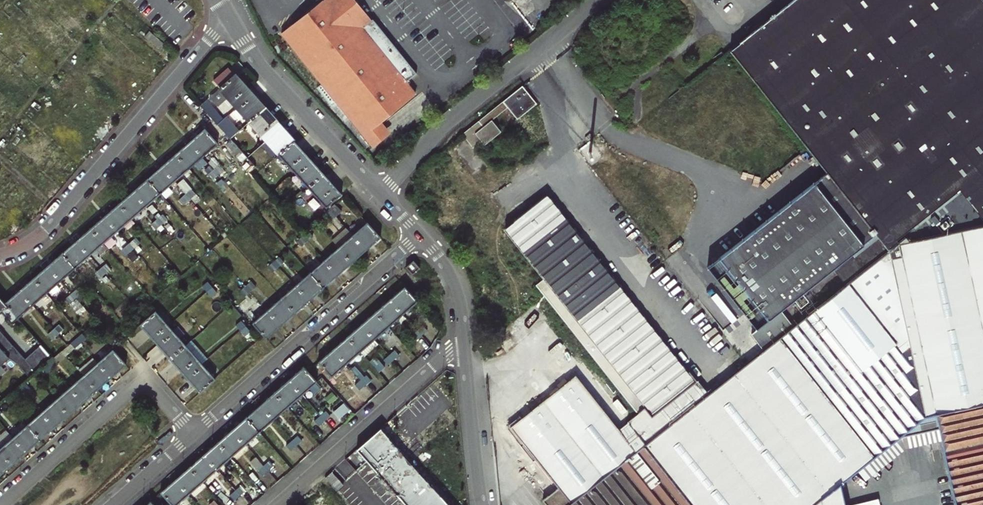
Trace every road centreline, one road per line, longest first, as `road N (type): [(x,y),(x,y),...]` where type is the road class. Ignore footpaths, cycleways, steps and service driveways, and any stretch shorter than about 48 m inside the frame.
road 1 (residential): [(228,17),(53,222),(0,255)]
road 2 (residential): [(196,435),(418,235)]
road 3 (residential): [(600,0),(444,125),(379,194)]
road 4 (residential): [(196,435),(145,378),(1,504)]
road 5 (residential): [(277,504),(465,339)]
road 6 (tertiary): [(379,194),(265,73),(228,17)]
road 7 (tertiary): [(481,504),(465,339)]

